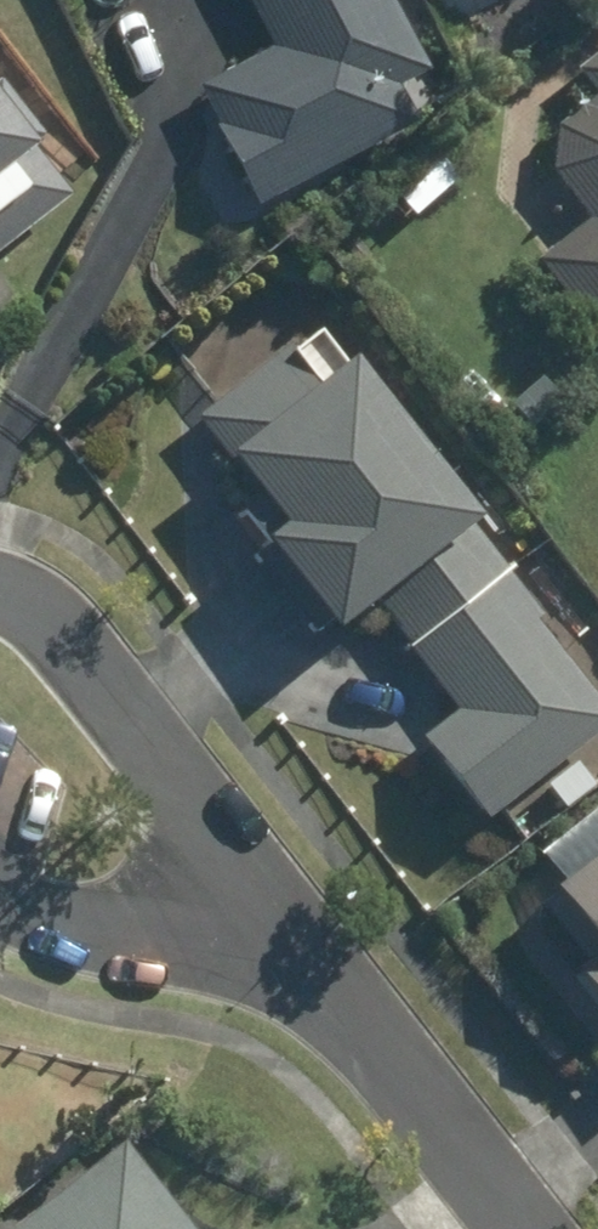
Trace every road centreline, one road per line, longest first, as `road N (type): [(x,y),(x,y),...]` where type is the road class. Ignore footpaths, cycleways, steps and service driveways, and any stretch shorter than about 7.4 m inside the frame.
road 1 (residential): [(0,582),(49,607),(75,637),(288,954)]
road 2 (residential): [(512,1228),(288,954)]
road 3 (residential): [(288,954),(100,941),(33,923),(0,902)]

